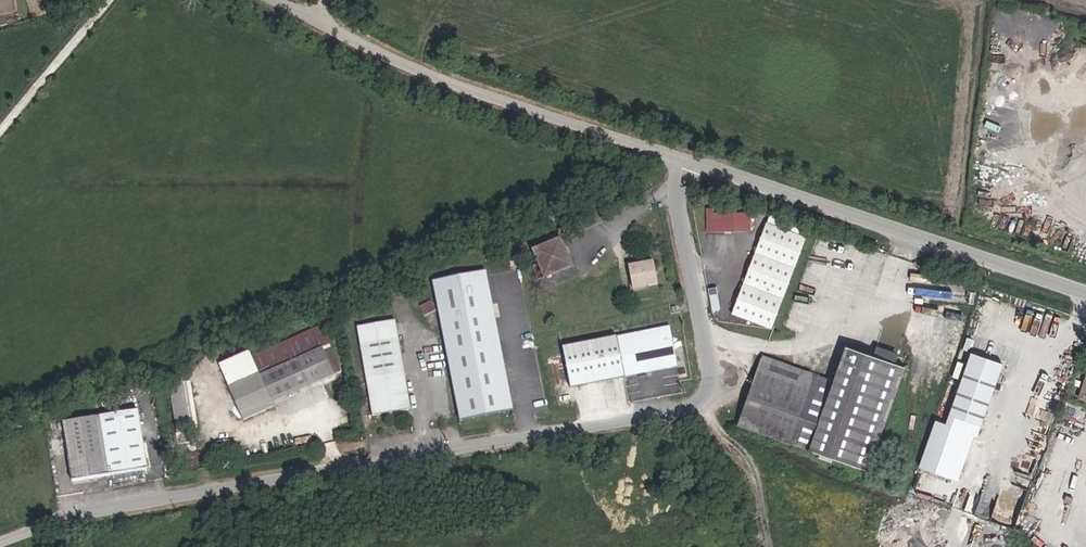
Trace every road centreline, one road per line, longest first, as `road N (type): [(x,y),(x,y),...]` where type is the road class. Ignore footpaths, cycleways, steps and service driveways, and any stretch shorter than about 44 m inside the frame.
road 1 (unclassified): [(686,156),(679,207),(710,374),(698,403),(84,513),(0,542)]
road 2 (tertiary): [(686,156),(434,69),(294,0)]
road 3 (tertiary): [(1085,291),(686,156)]
road 4 (track): [(0,136),(120,0)]

